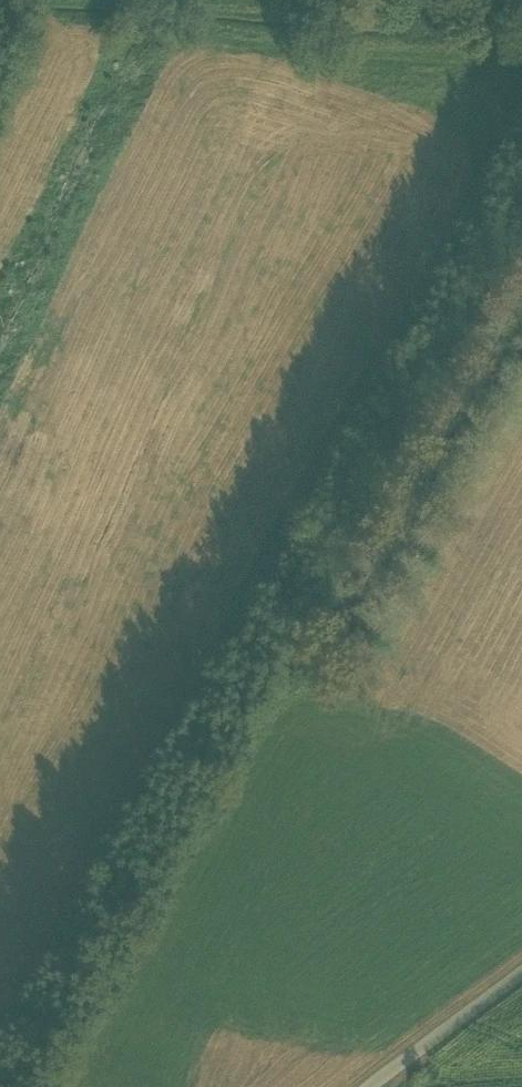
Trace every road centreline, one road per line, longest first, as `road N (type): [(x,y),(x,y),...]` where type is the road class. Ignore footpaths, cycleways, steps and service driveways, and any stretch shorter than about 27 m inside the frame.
road 1 (unclassified): [(371,1086),(521,974)]

